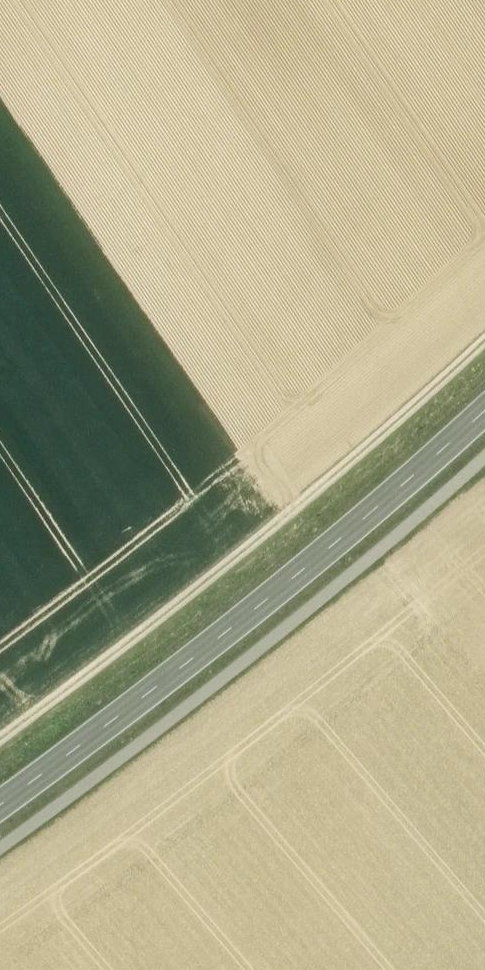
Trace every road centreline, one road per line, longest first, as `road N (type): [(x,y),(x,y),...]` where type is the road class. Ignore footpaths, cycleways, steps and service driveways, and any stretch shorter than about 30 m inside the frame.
road 1 (track): [(0,739),(332,479),(484,341)]
road 2 (secondary): [(0,803),(146,697),(484,410)]
road 3 (track): [(0,845),(184,709),(484,460)]

